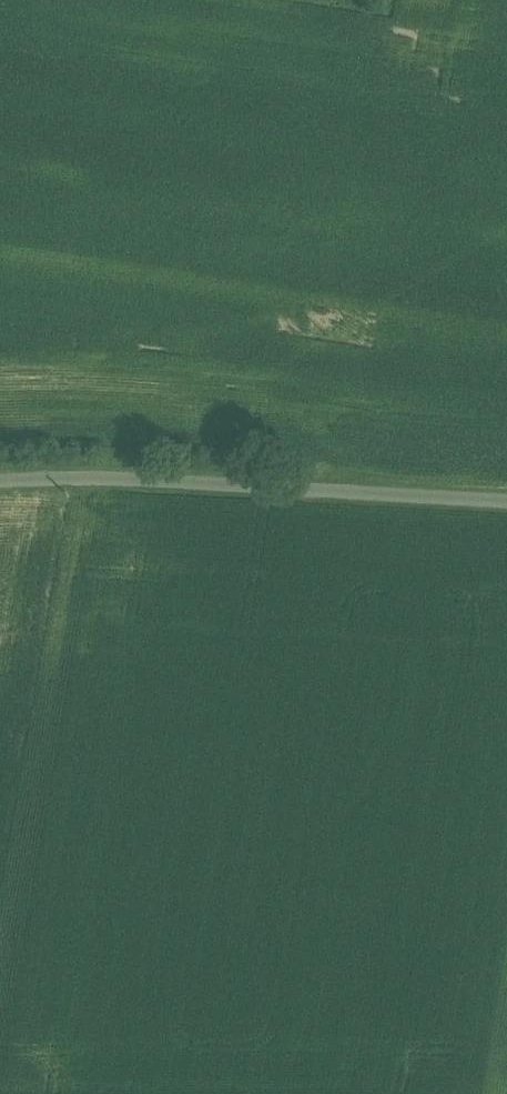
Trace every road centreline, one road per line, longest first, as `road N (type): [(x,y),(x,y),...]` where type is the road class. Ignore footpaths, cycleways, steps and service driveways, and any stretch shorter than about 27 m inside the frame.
road 1 (residential): [(0,460),(328,452),(506,470)]

